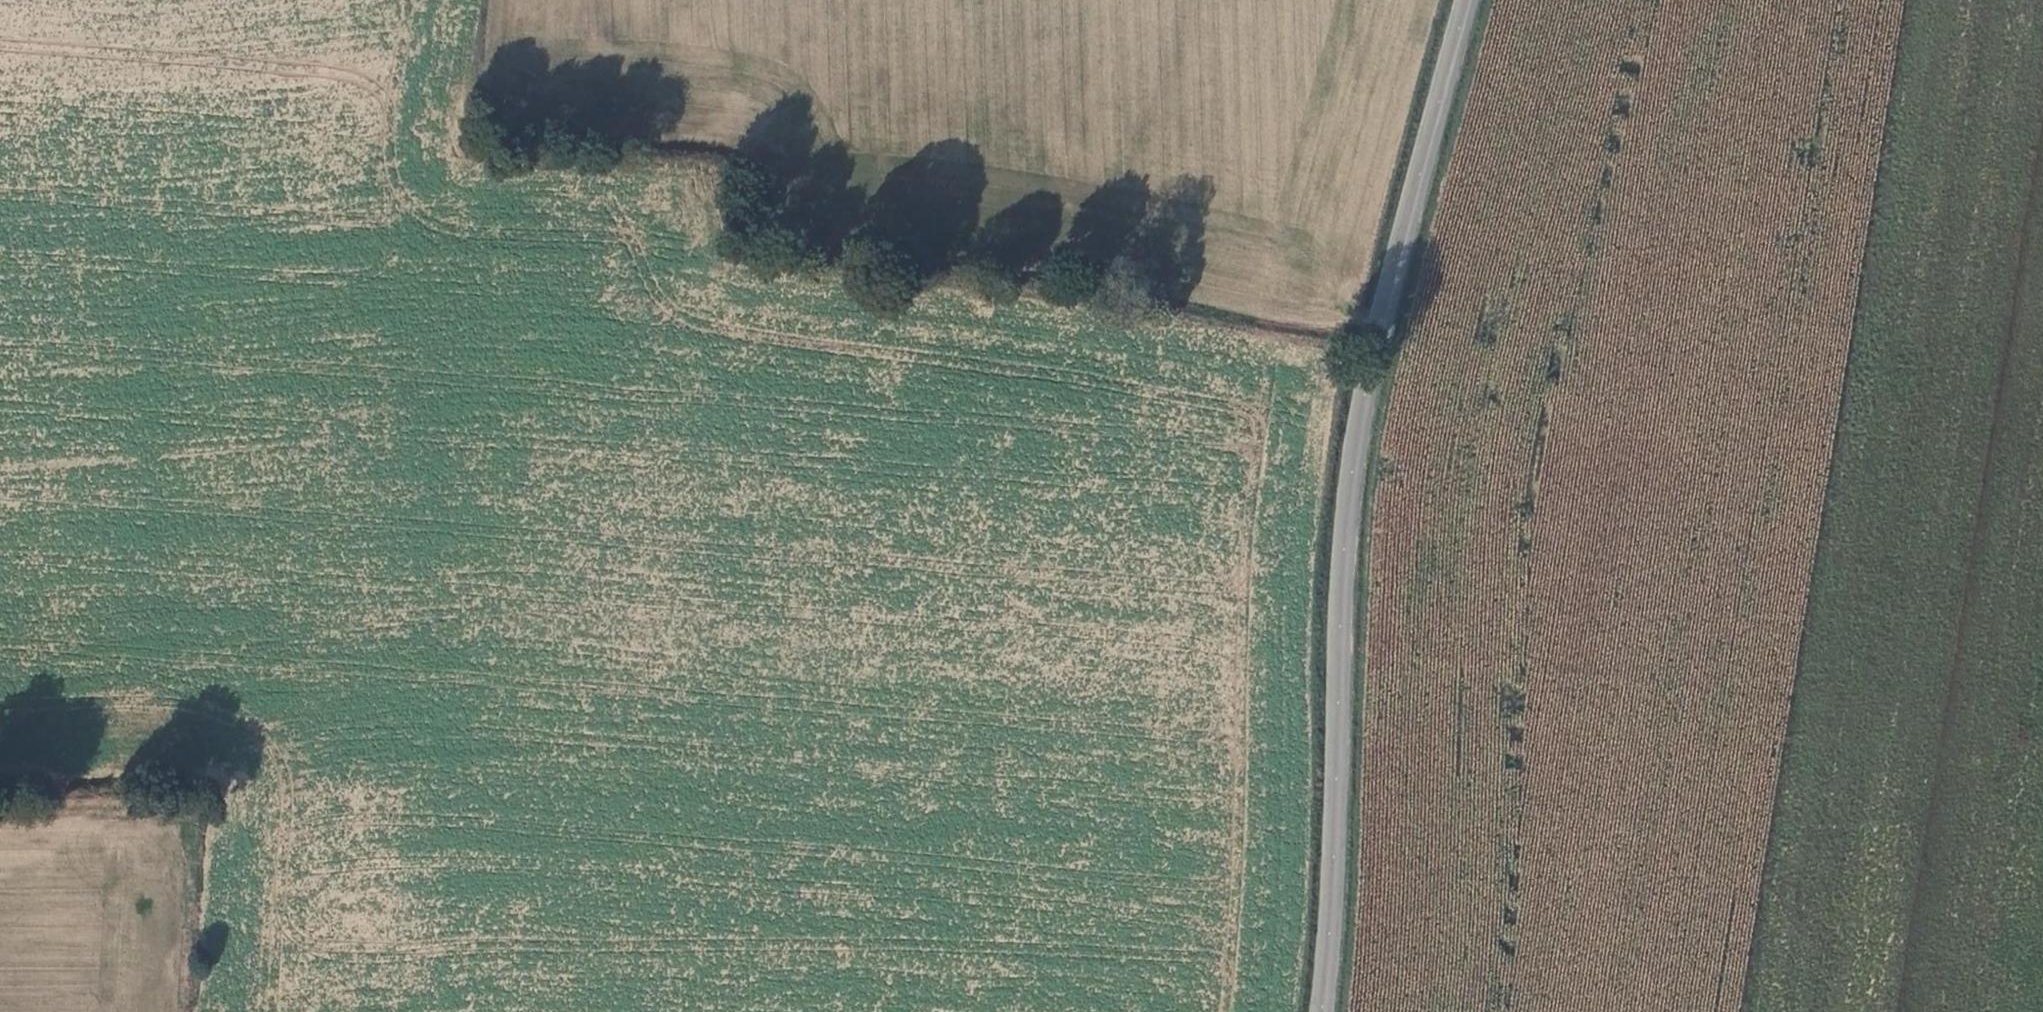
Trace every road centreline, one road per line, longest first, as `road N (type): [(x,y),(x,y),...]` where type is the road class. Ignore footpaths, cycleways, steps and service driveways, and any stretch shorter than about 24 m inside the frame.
road 1 (tertiary): [(1320,1011),(1345,504),(1386,296),(1464,0)]

